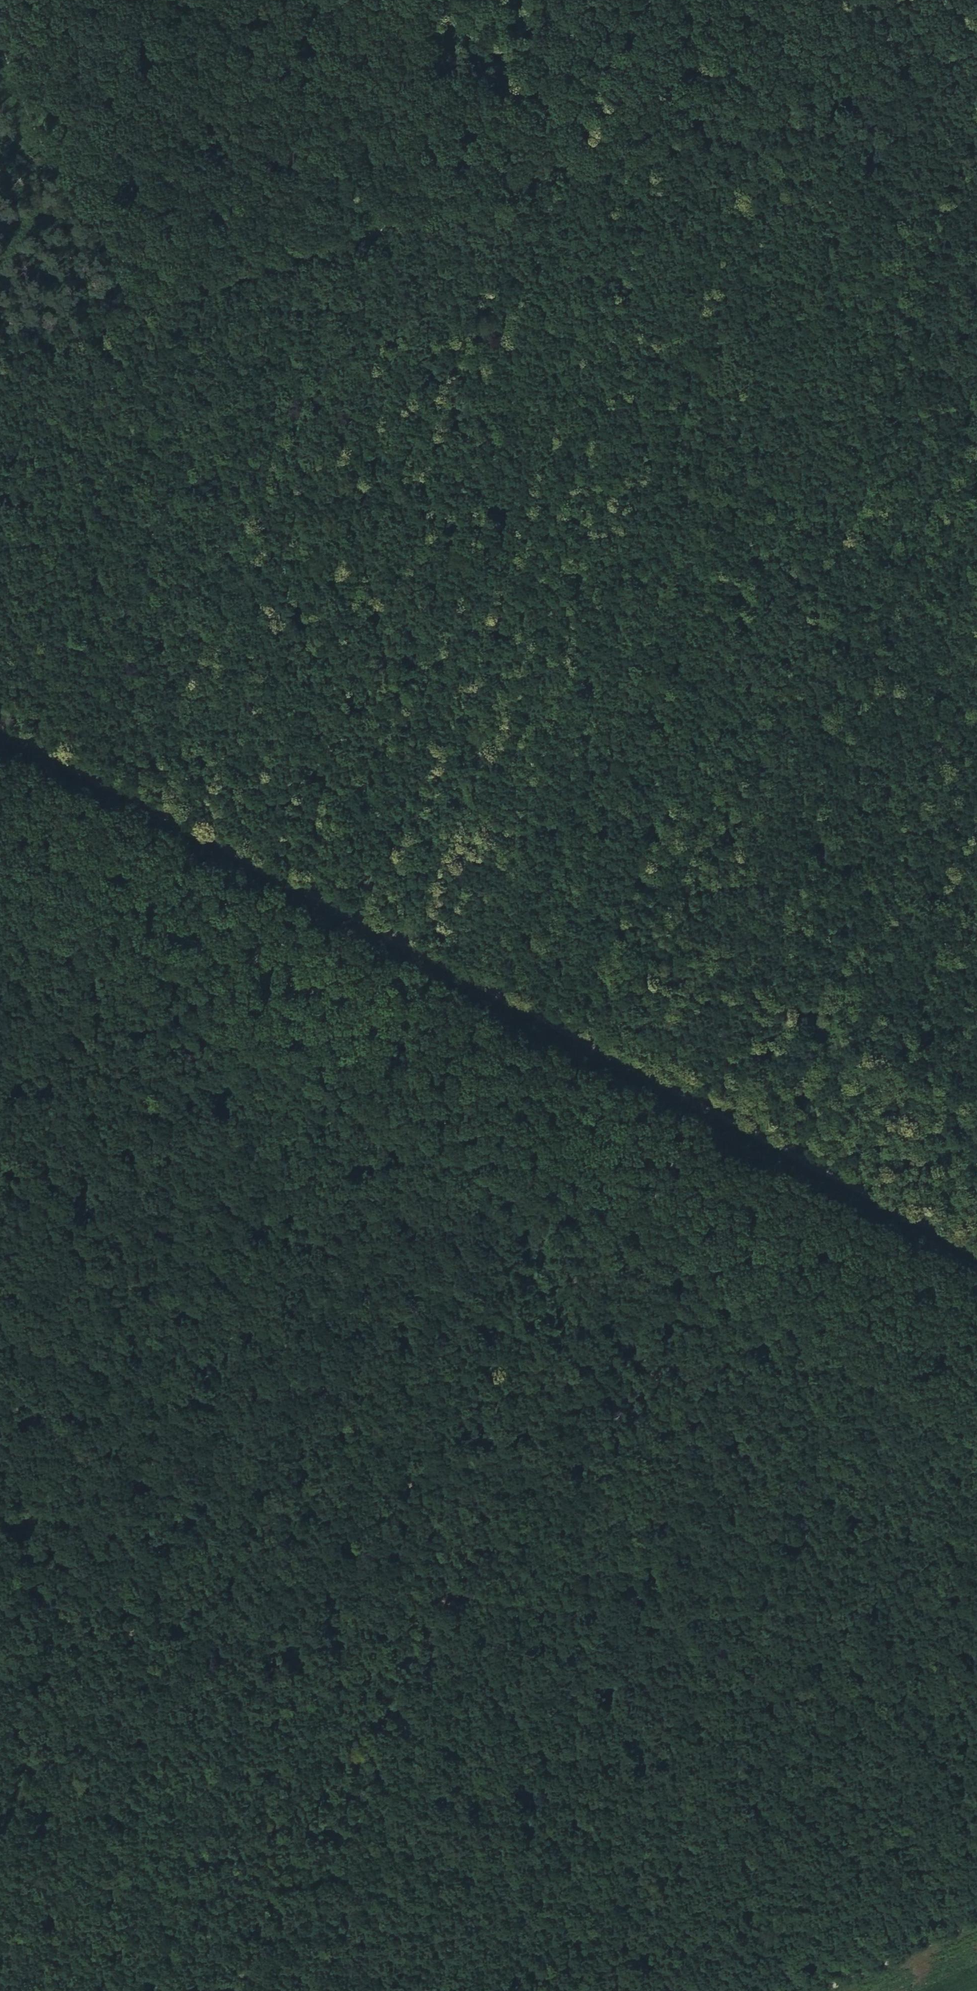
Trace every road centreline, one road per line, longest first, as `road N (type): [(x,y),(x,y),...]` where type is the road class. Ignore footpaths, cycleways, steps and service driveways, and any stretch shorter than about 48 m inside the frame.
road 1 (track): [(0,725),(976,1256)]
road 2 (track): [(976,1921),(815,1990)]

